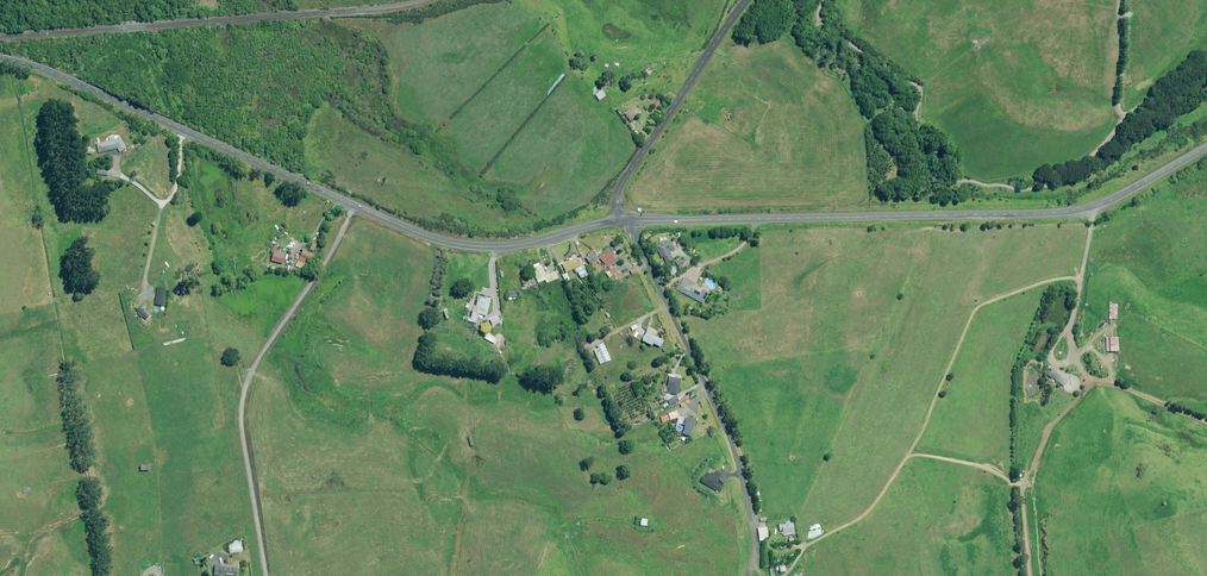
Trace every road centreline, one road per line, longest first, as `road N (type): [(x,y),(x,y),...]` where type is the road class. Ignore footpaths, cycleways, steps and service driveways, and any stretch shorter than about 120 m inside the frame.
road 1 (tertiary): [(0,57),(83,85),(441,240),(514,245),(624,221)]
road 2 (tertiary): [(624,221),(1068,211),(1117,196),(1206,147)]
road 3 (track): [(274,575),(248,403),(260,363),(335,252),(355,206)]
road 4 (unclassified): [(747,575),(753,537),(737,458),(624,221)]
road 5 (unclassified): [(747,0),(620,186),(624,221)]
road 6 (track): [(1034,575),(1020,485),(1098,376)]

